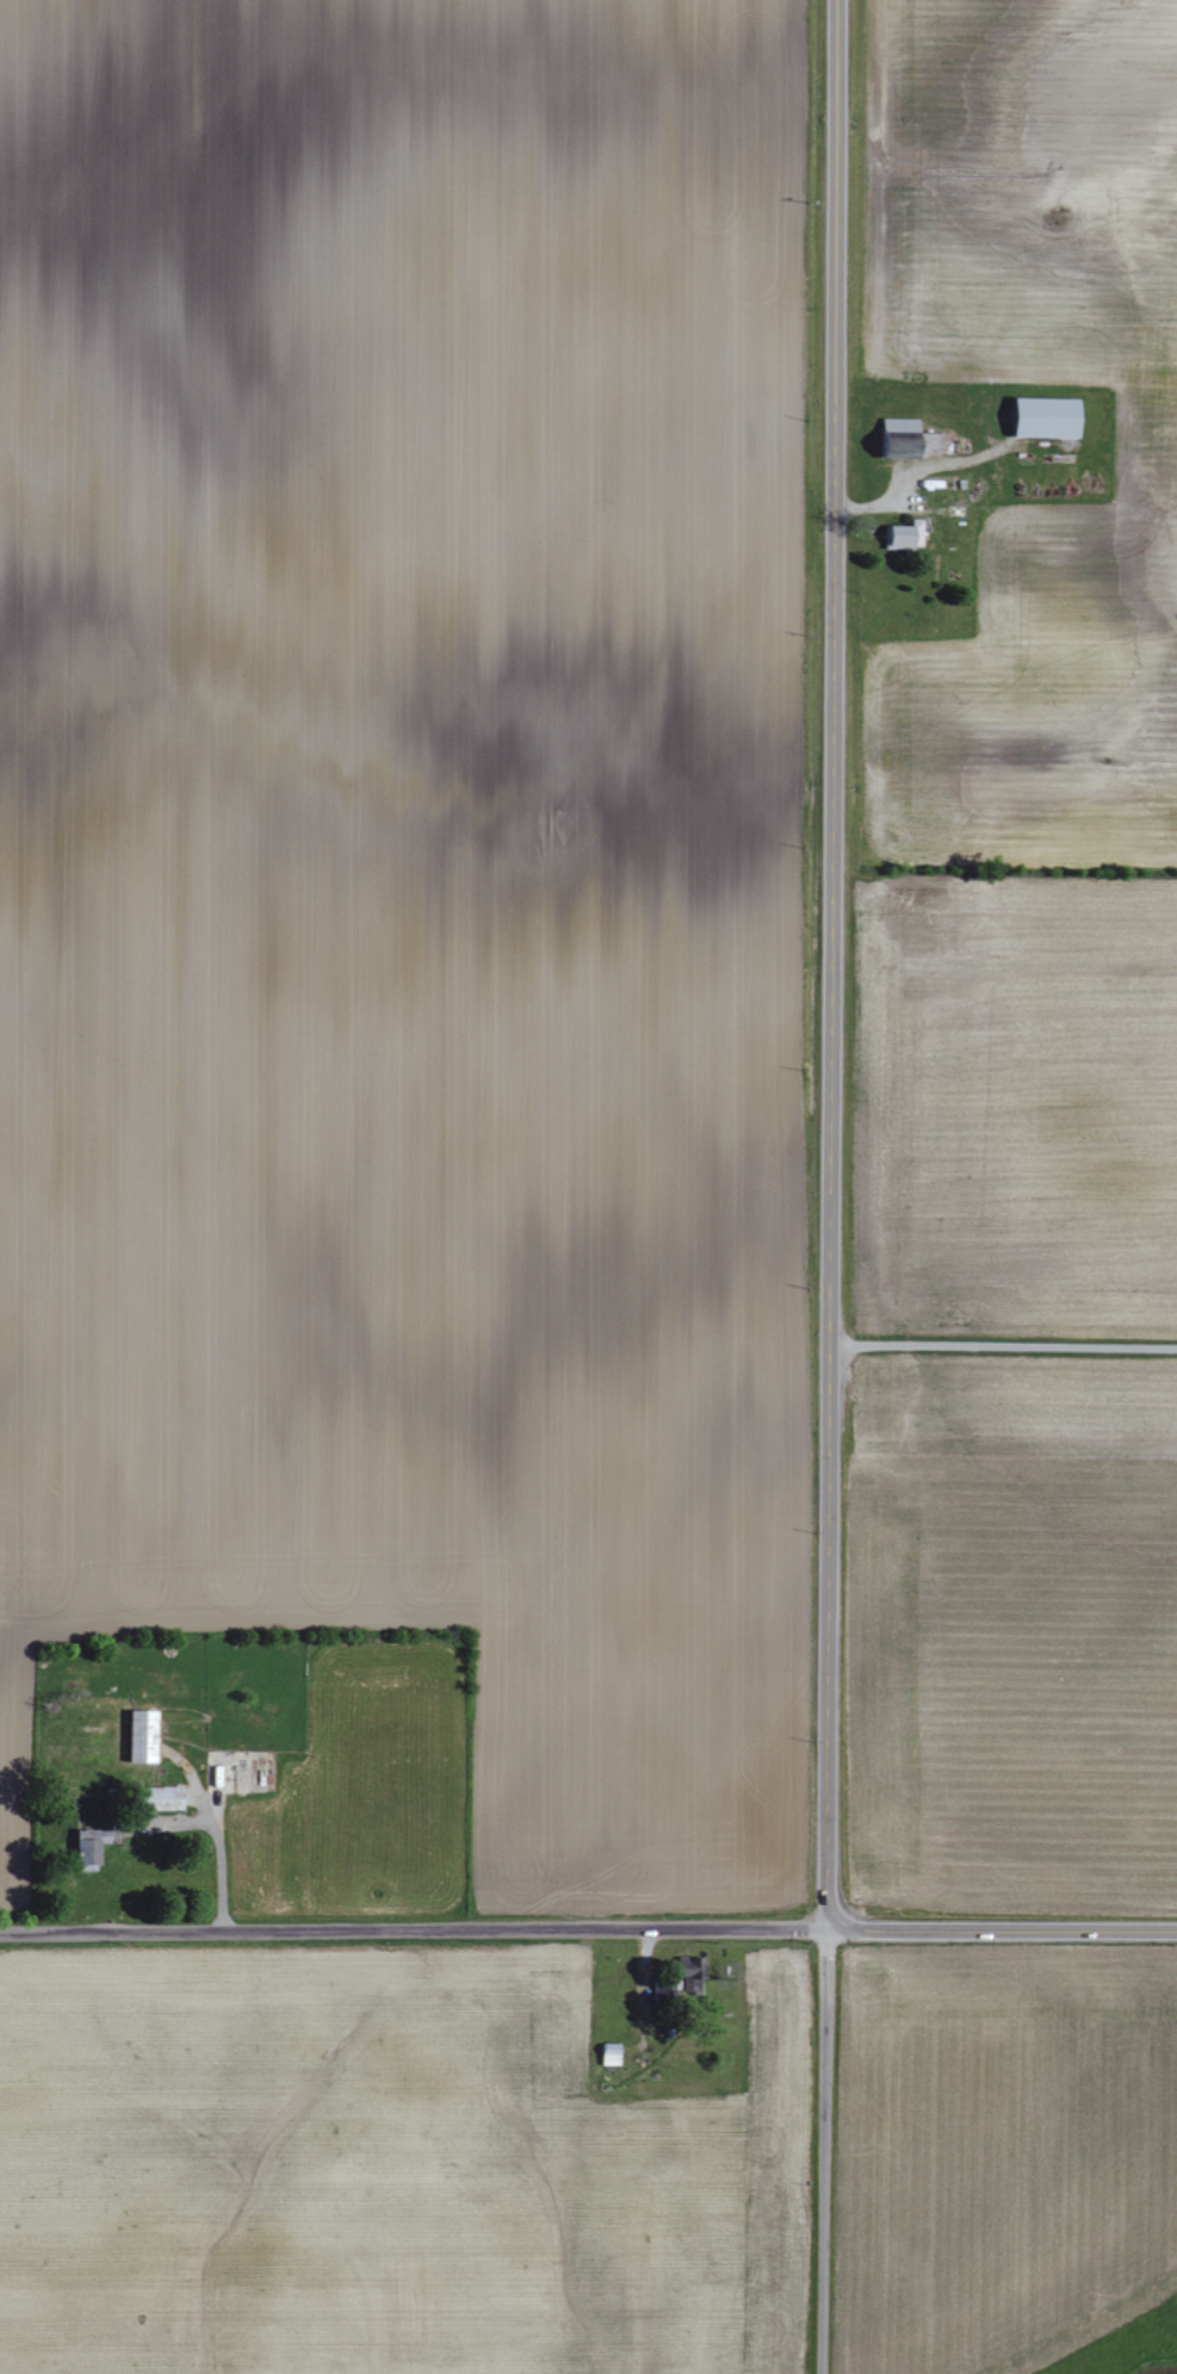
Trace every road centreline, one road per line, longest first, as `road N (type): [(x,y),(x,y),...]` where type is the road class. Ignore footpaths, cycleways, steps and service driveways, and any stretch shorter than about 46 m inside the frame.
road 1 (secondary): [(824,1930),(836,0)]
road 2 (residential): [(0,1935),(824,1930)]
road 3 (residential): [(820,2373),(824,1930)]
road 4 (secondary): [(1176,1933),(824,1930)]

